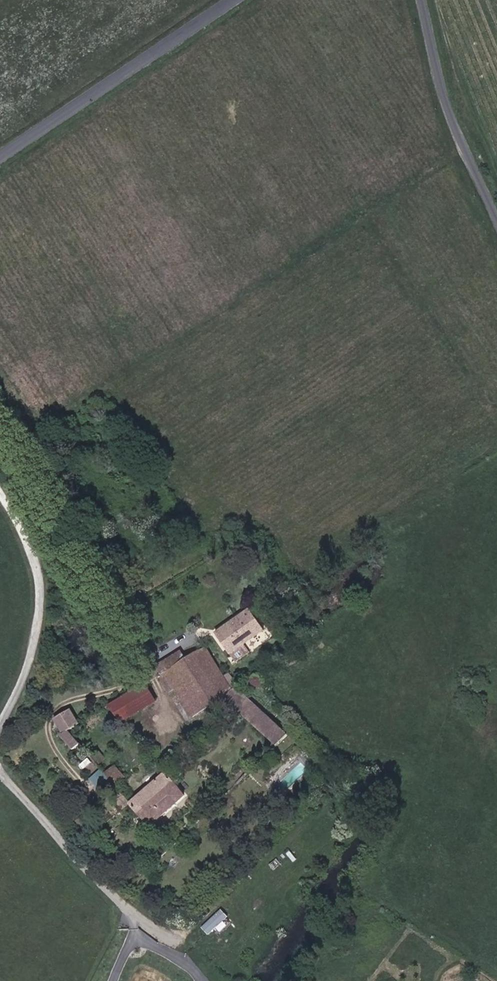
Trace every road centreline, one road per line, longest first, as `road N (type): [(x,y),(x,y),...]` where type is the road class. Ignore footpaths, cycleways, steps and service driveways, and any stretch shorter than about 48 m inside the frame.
road 1 (tertiary): [(234,0),(0,157)]
road 2 (unclassified): [(421,0),(449,105),(496,215)]

